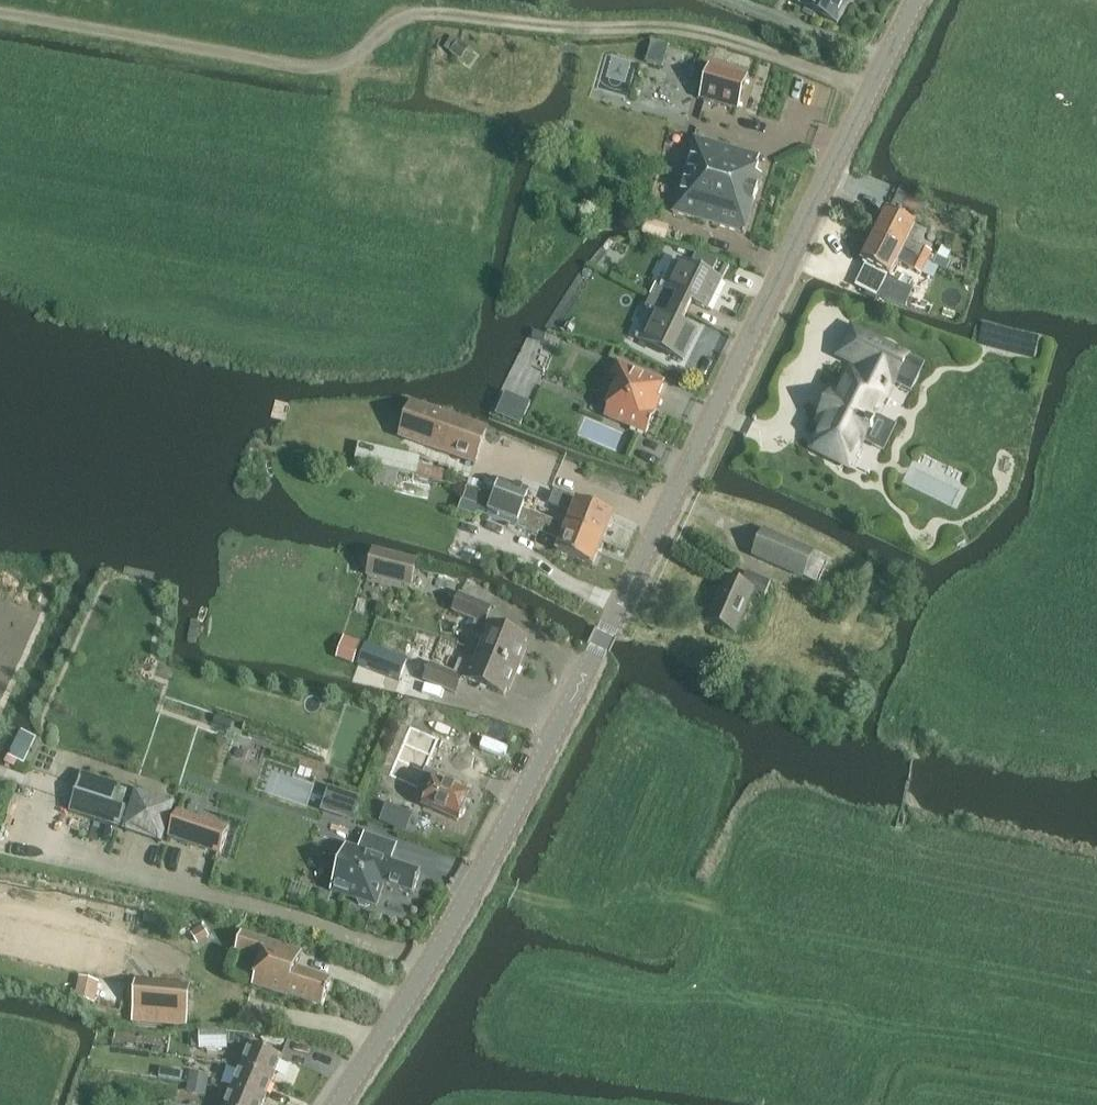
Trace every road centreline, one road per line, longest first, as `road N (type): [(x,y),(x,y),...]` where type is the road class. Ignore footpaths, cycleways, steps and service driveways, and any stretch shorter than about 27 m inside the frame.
road 1 (tertiary): [(343,1104),(475,884),(926,0)]
road 2 (track): [(1096,995),(662,901),(568,911),(479,875)]
road 3 (track): [(874,99),(724,40),(433,12),(410,18),(359,53),(341,134)]
road 4 (track): [(428,966),(269,913),(0,854)]
road 5 (track): [(359,53),(316,69),(0,11)]

